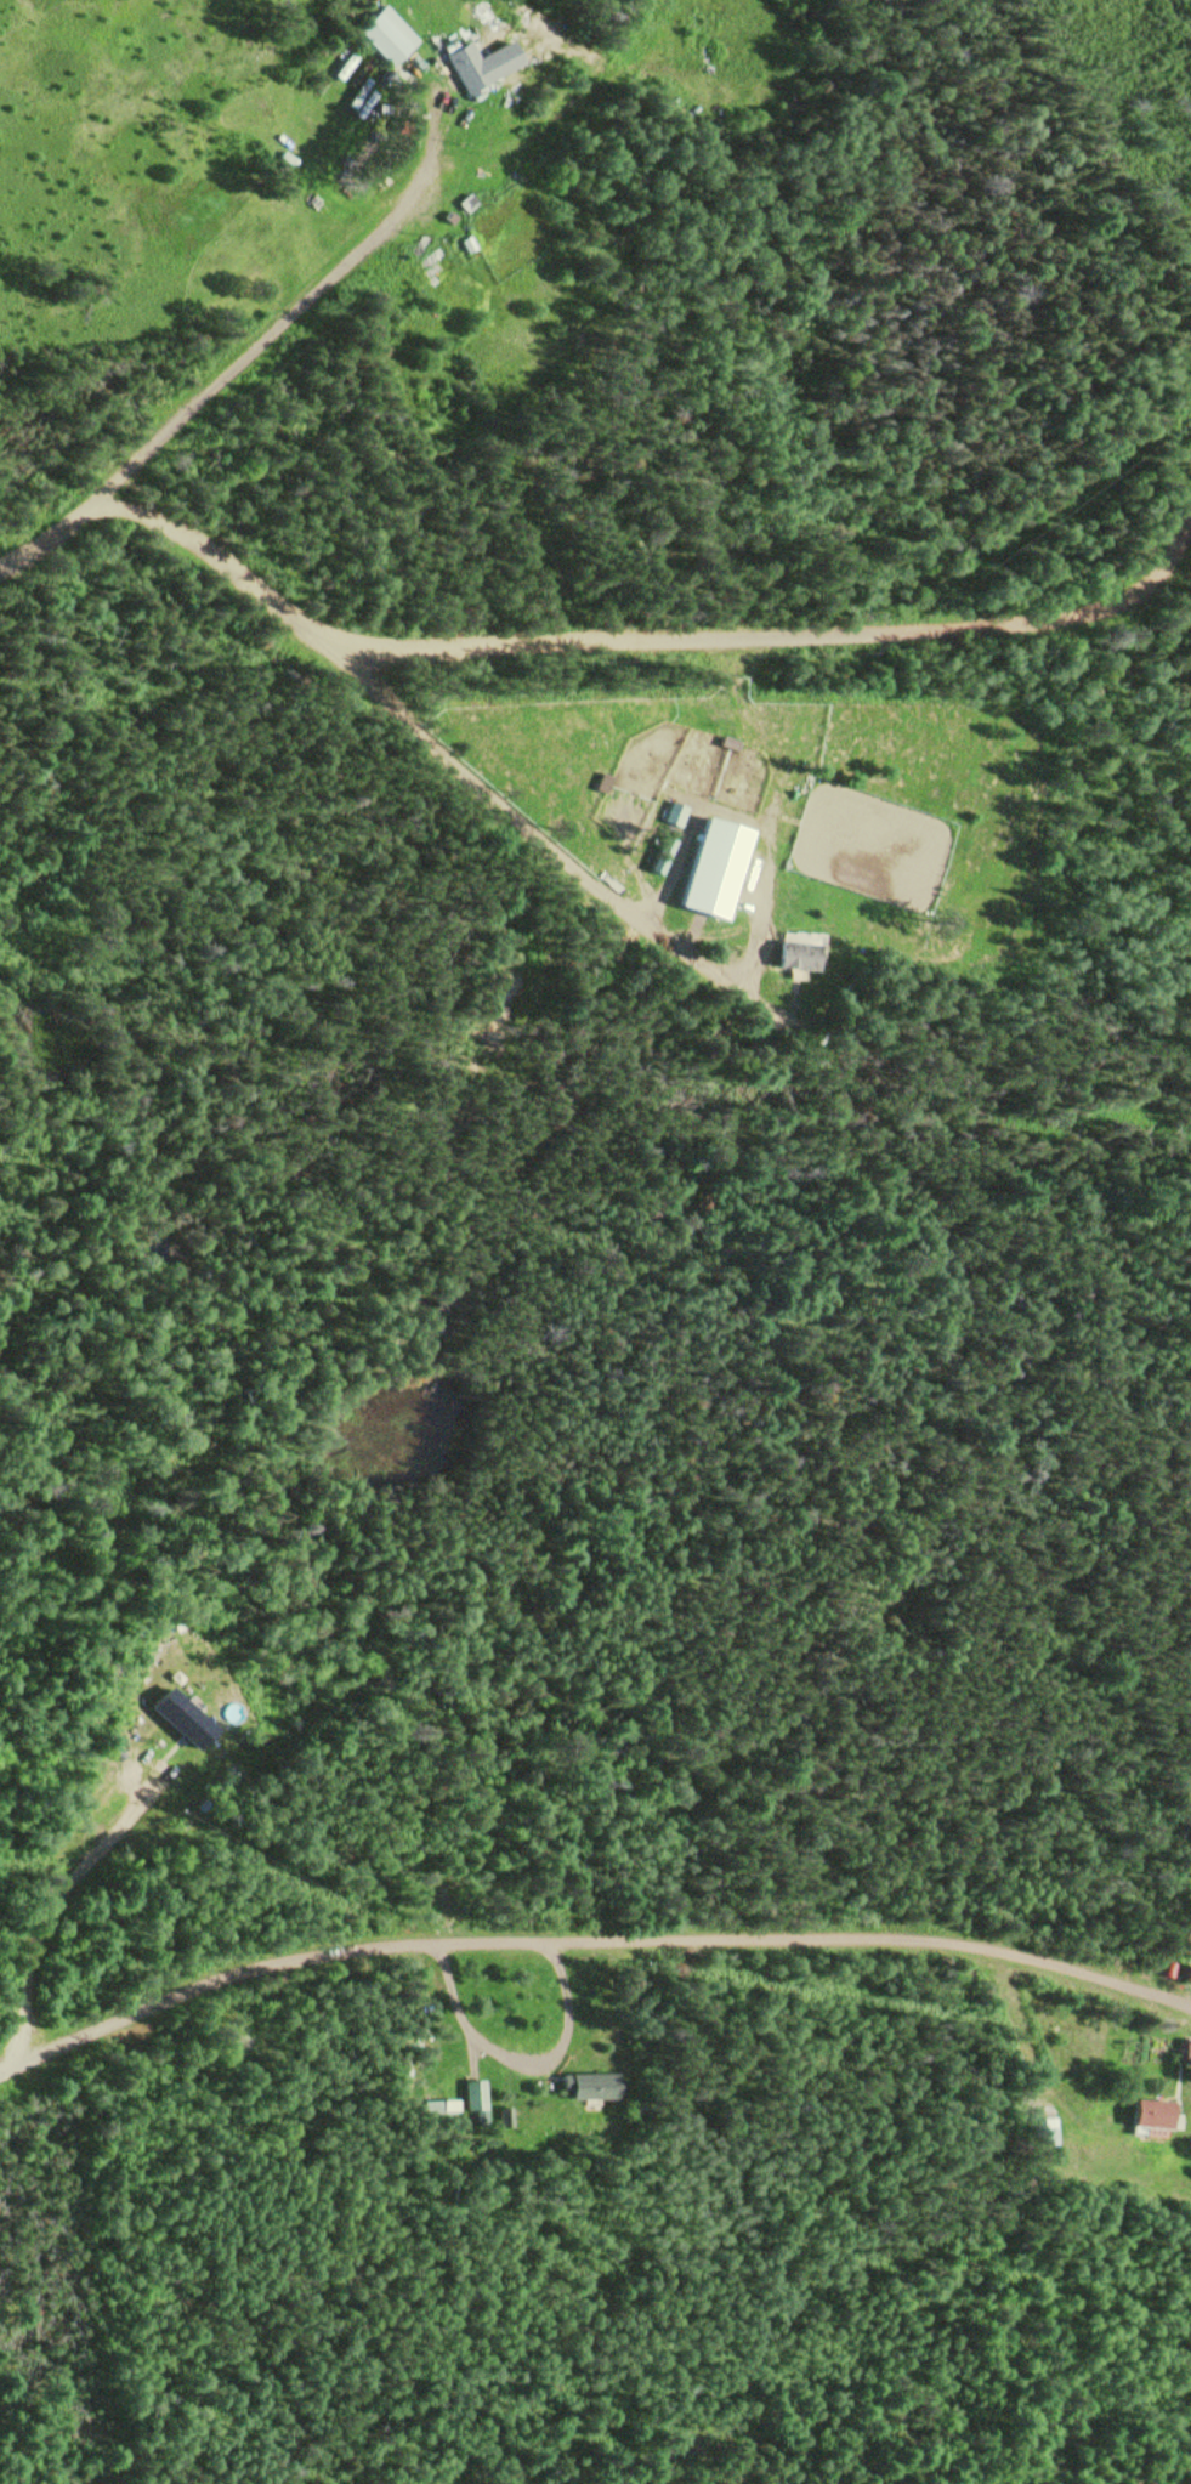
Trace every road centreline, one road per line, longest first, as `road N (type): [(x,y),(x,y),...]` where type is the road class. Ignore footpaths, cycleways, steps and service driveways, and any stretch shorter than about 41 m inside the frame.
road 1 (track): [(1190,2012),(1101,1977),(980,1946),(435,1939),(244,1967),(0,2072)]
road 2 (residential): [(0,565),(22,558),(96,500),(389,221)]

